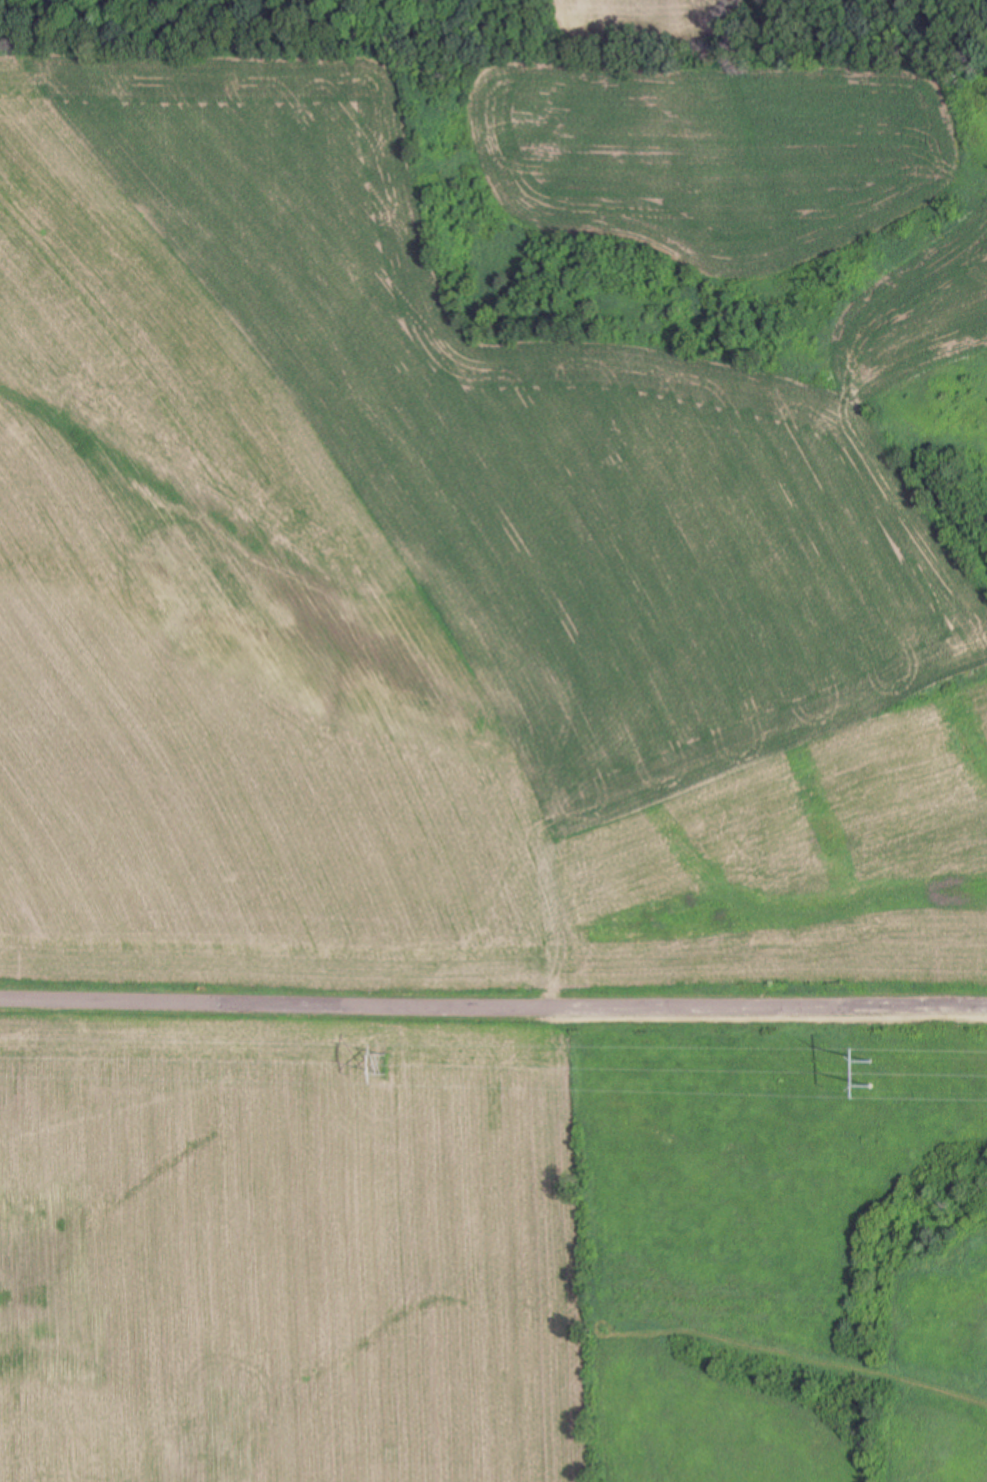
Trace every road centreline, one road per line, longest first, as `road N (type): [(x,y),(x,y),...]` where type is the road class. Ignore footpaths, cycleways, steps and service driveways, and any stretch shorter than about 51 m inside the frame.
road 1 (residential): [(986,1007),(0,996)]

